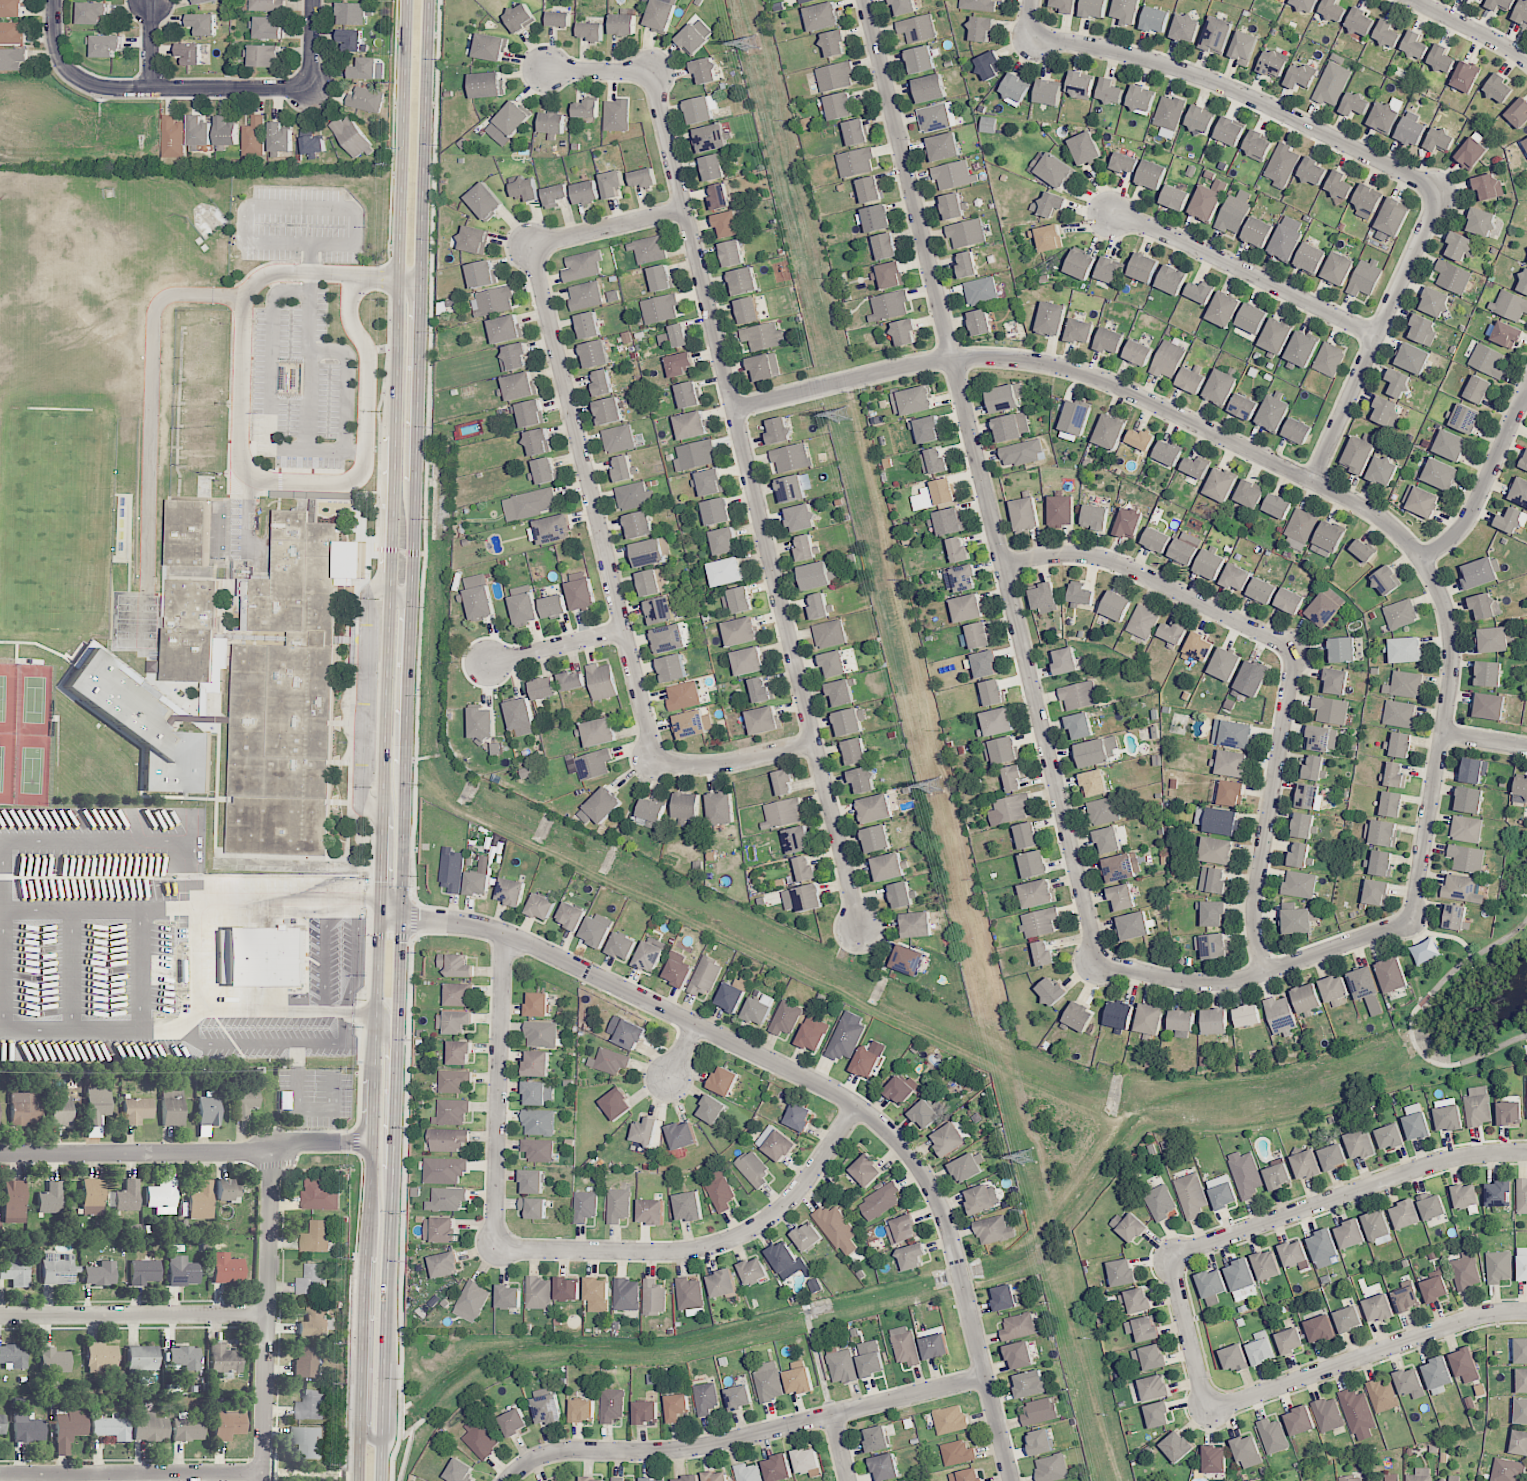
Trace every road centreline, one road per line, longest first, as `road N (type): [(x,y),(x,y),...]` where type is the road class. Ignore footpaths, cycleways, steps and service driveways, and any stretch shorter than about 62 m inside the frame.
road 1 (residential): [(1411,920),(1450,630),(1422,560),(1386,522),(1074,373),(1029,362),(936,363),(734,409)]
road 2 (residential): [(546,69),(652,72),(860,932)]
road 3 (residential): [(863,0),(1098,962)]
road 4 (residential): [(401,917),(504,935),(833,1091),(877,1122),(921,1170),(944,1215),(1011,1480)]
road 5 (secondary): [(406,0),(380,899)]
road 6 (secondary): [(402,899),(427,0)]
road 7 (residential): [(1002,567),(1054,556),(1111,564),(1295,653),(1253,914),(1265,972)]
road 8 (secondary): [(380,899),(357,1480)]
road 9 (secondary): [(380,1480),(401,917)]
road 10 (residential): [(529,245),(653,760)]
road 11 (residential): [(985,1377),(673,1450),(558,1452),(509,1480)]
road 12 (residential): [(1442,193),(1194,73),(1026,36)]
road 13 (residential): [(855,1105),(798,1192),(735,1238),(678,1252),(491,1248)]
road 14 (residential): [(1171,1258),(1437,1163),(1526,1151)]
road 15 (residential): [(371,1144),(0,1156)]
road 16 (residential): [(1526,1312),(1487,1314),(1209,1412)]
road 17 (residential): [(265,1480),(275,1153)]
road 18 (residential): [(1098,962),(1200,983),(1231,980),(1411,920)]
road 19 (residential): [(310,88),(89,83),(59,55),(54,0)]
road 20 (residential): [(1312,481),(1442,193)]
road 21 (residential): [(504,935),(491,1248)]
road 22 (residential): [(1112,214),(1377,338)]
road 23 (residential): [(0,1318),(270,1317)]
road 24 (residential): [(0,1477),(265,1475)]
road 25 (residential): [(1422,560),(1465,520),(1526,389)]
road 26 (residential): [(653,760),(719,764),(814,743)]
road 27 (residential): [(685,209),(529,245)]
road 28 (residential): [(1171,1258),(1209,1412)]
road 29 (residential): [(488,662),(623,630)]
road 30 (residential): [(1526,61),(1412,0)]

